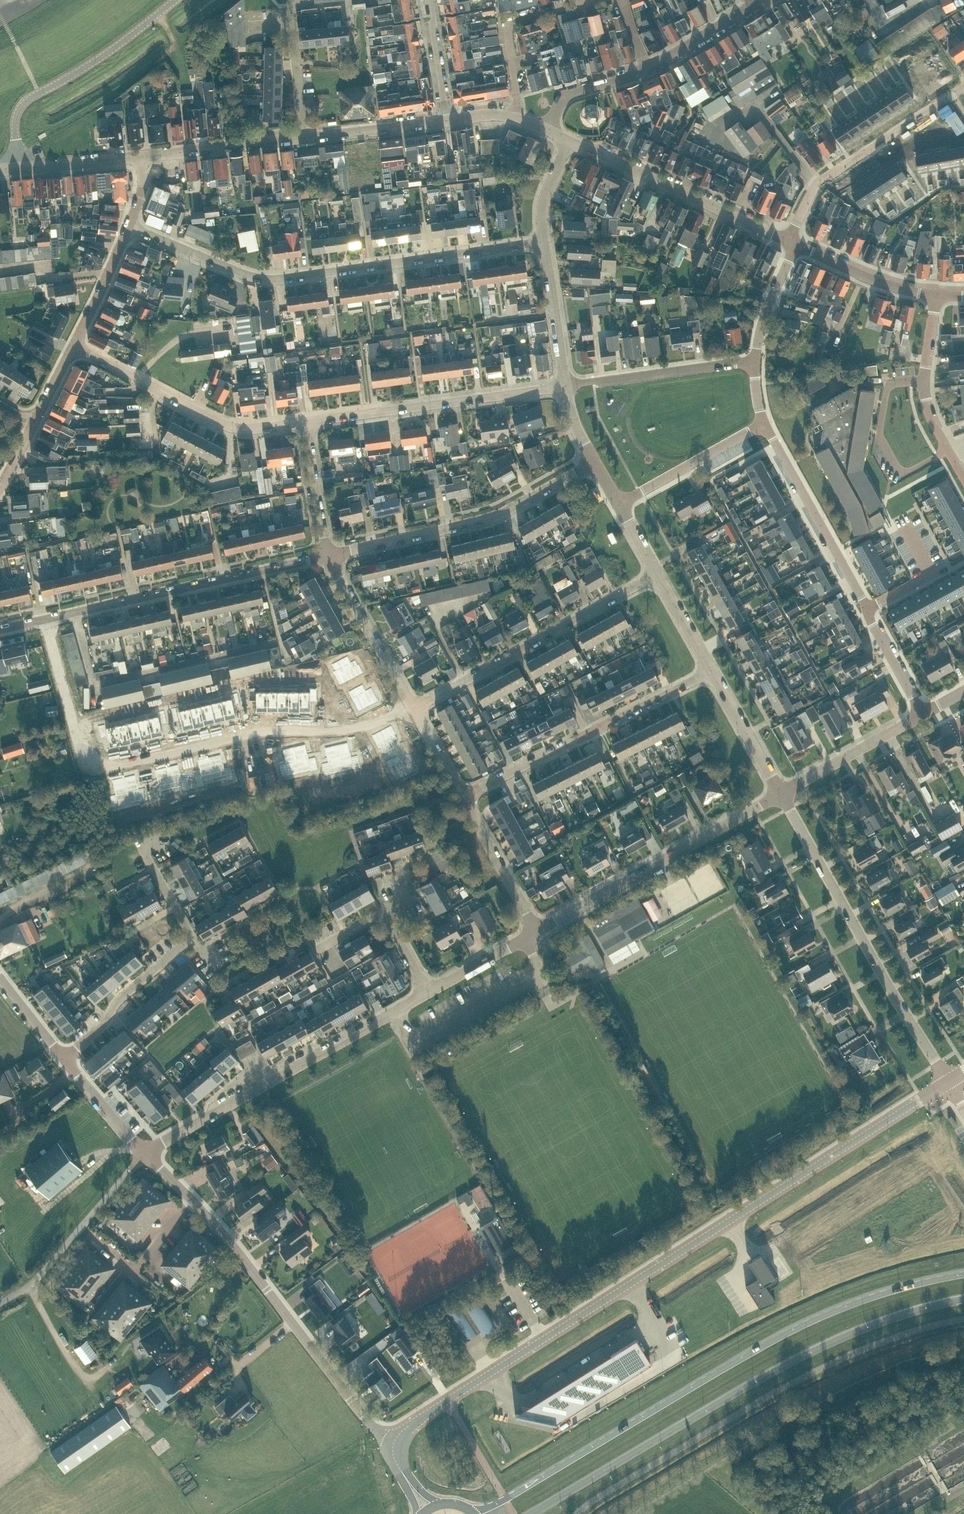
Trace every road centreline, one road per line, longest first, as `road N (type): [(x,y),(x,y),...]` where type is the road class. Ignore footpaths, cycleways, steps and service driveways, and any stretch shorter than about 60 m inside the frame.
road 1 (tertiary): [(393,1442),(945,1081)]
road 2 (primary): [(963,1274),(886,1292),(797,1328),(473,1513)]
road 3 (primary): [(530,1513),(842,1336),(963,1298)]
road 4 (unclassified): [(576,1513),(832,1363),(963,1319)]
road 5 (residential): [(544,242),(272,279),(129,226)]
road 6 (tertiary): [(393,1442),(363,1416),(207,1212),(144,1154)]
road 7 (residential): [(926,714),(764,422)]
road 8 (residential): [(945,1081),(781,796)]
road 9 (residential): [(144,1154),(429,994)]
road 10 (residential): [(44,619),(85,769),(245,730)]
road 11 (residential): [(44,619),(328,556)]
road 12 (residential): [(328,556),(496,516),(593,462)]
road 13 (residential): [(537,933),(781,796)]
road 14 (residential): [(411,708),(657,575)]
road 15 (residential): [(461,798),(711,673)]
road 16 (residential): [(308,422),(567,385)]
road 17 (residential): [(75,344),(231,427),(308,422)]
road 18 (residential): [(549,127),(566,93),(639,70),(757,0)]
road 19 (unclassified): [(18,167),(22,105),(176,0)]
road 20 (tertiary): [(795,243),(570,138)]
road 21 (residential): [(795,243),(827,177),(963,87)]
road 22 (unclassified): [(0,1302),(39,1277),(144,1154)]
road 23 (residential): [(963,478),(926,401),(936,296)]
road 24 (residential): [(567,385),(756,361)]
road 25 (residential): [(513,117),(520,93),(507,20),(591,0)]
road 26 (residential): [(411,708),(328,556)]
road 27 (residential): [(67,1059),(187,938)]
road 28 (residential): [(245,730),(347,729),(411,708)]
road 29 (residential): [(618,506),(764,422)]
road 30 (tertiary): [(139,157),(305,138)]
road 31 (residential): [(781,796),(926,714)]
road 32 (residential): [(537,933),(461,798)]
road 33 (tertiary): [(936,296),(855,273),(795,243)]
road 34 (residential): [(567,385),(544,242)]
road 35 (tertiary): [(305,138),(447,121)]
road 36 (residential): [(781,796),(711,673)]
road 37 (residential): [(305,138),(292,0)]
road 38 (residential): [(328,556),(308,422)]
road 39 (residential): [(187,938),(144,851),(175,835)]
road 40 (residential): [(75,344),(129,226)]
road 41 (residential): [(756,361),(795,243)]
road 42 (residential): [(429,994),(537,933)]
road 43 (residential): [(447,121),(427,0)]
road 44 (tertiary): [(144,1154),(67,1059)]
road 45 (tertiary): [(18,167),(139,157)]

